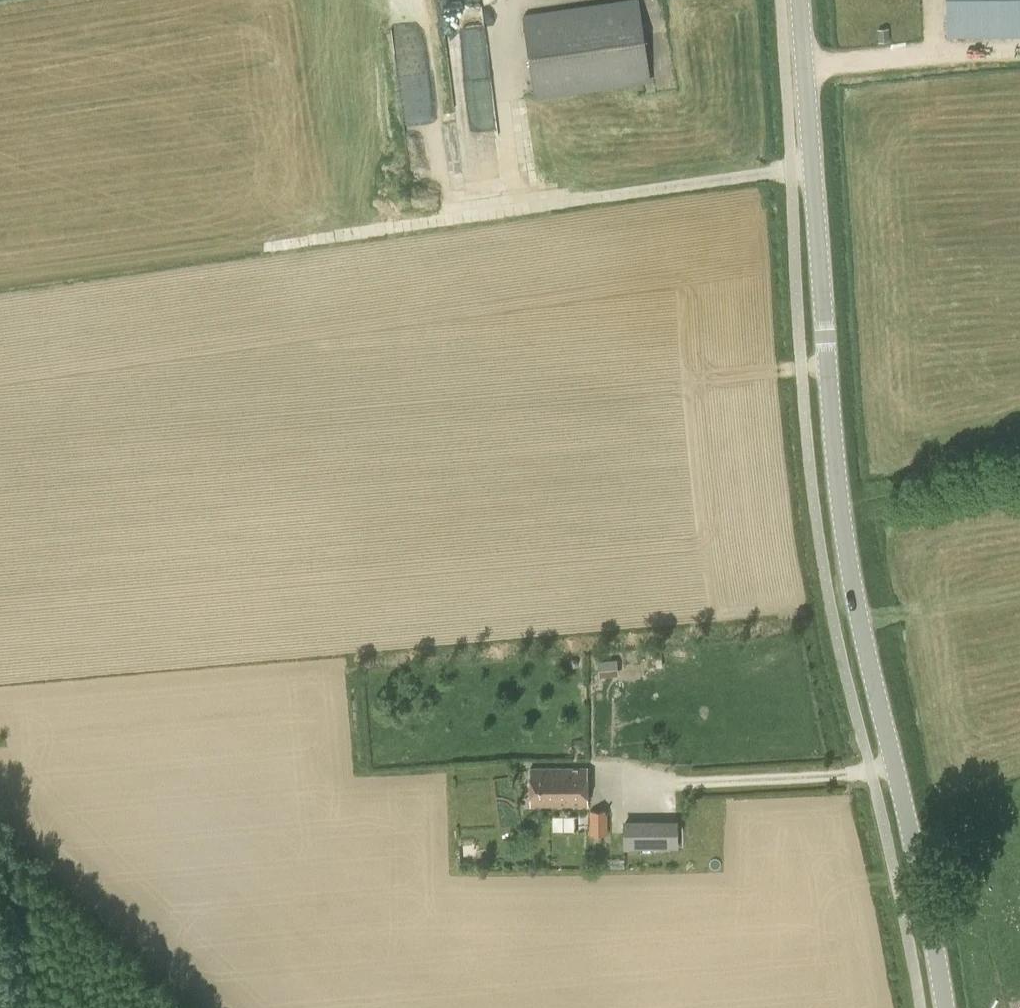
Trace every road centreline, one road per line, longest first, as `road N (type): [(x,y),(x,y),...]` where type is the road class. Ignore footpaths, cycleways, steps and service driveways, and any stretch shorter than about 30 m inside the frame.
road 1 (tertiary): [(946,1007),(852,594),(799,0)]

